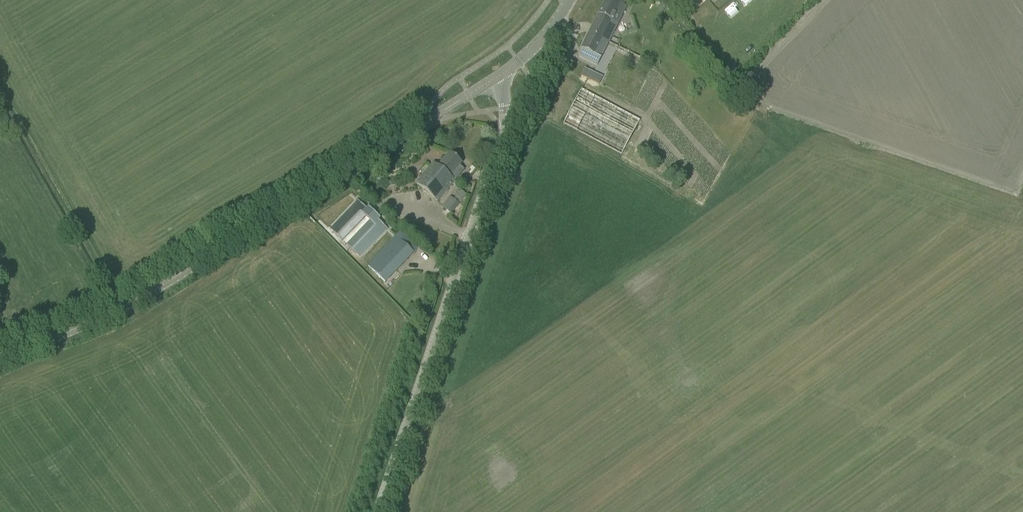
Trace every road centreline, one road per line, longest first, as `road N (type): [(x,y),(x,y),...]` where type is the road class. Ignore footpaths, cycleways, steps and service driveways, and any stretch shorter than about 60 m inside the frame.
road 1 (tertiary): [(0,362),(118,311),(495,78)]
road 2 (unclassified): [(378,511),(500,135),(505,108),(495,78)]

